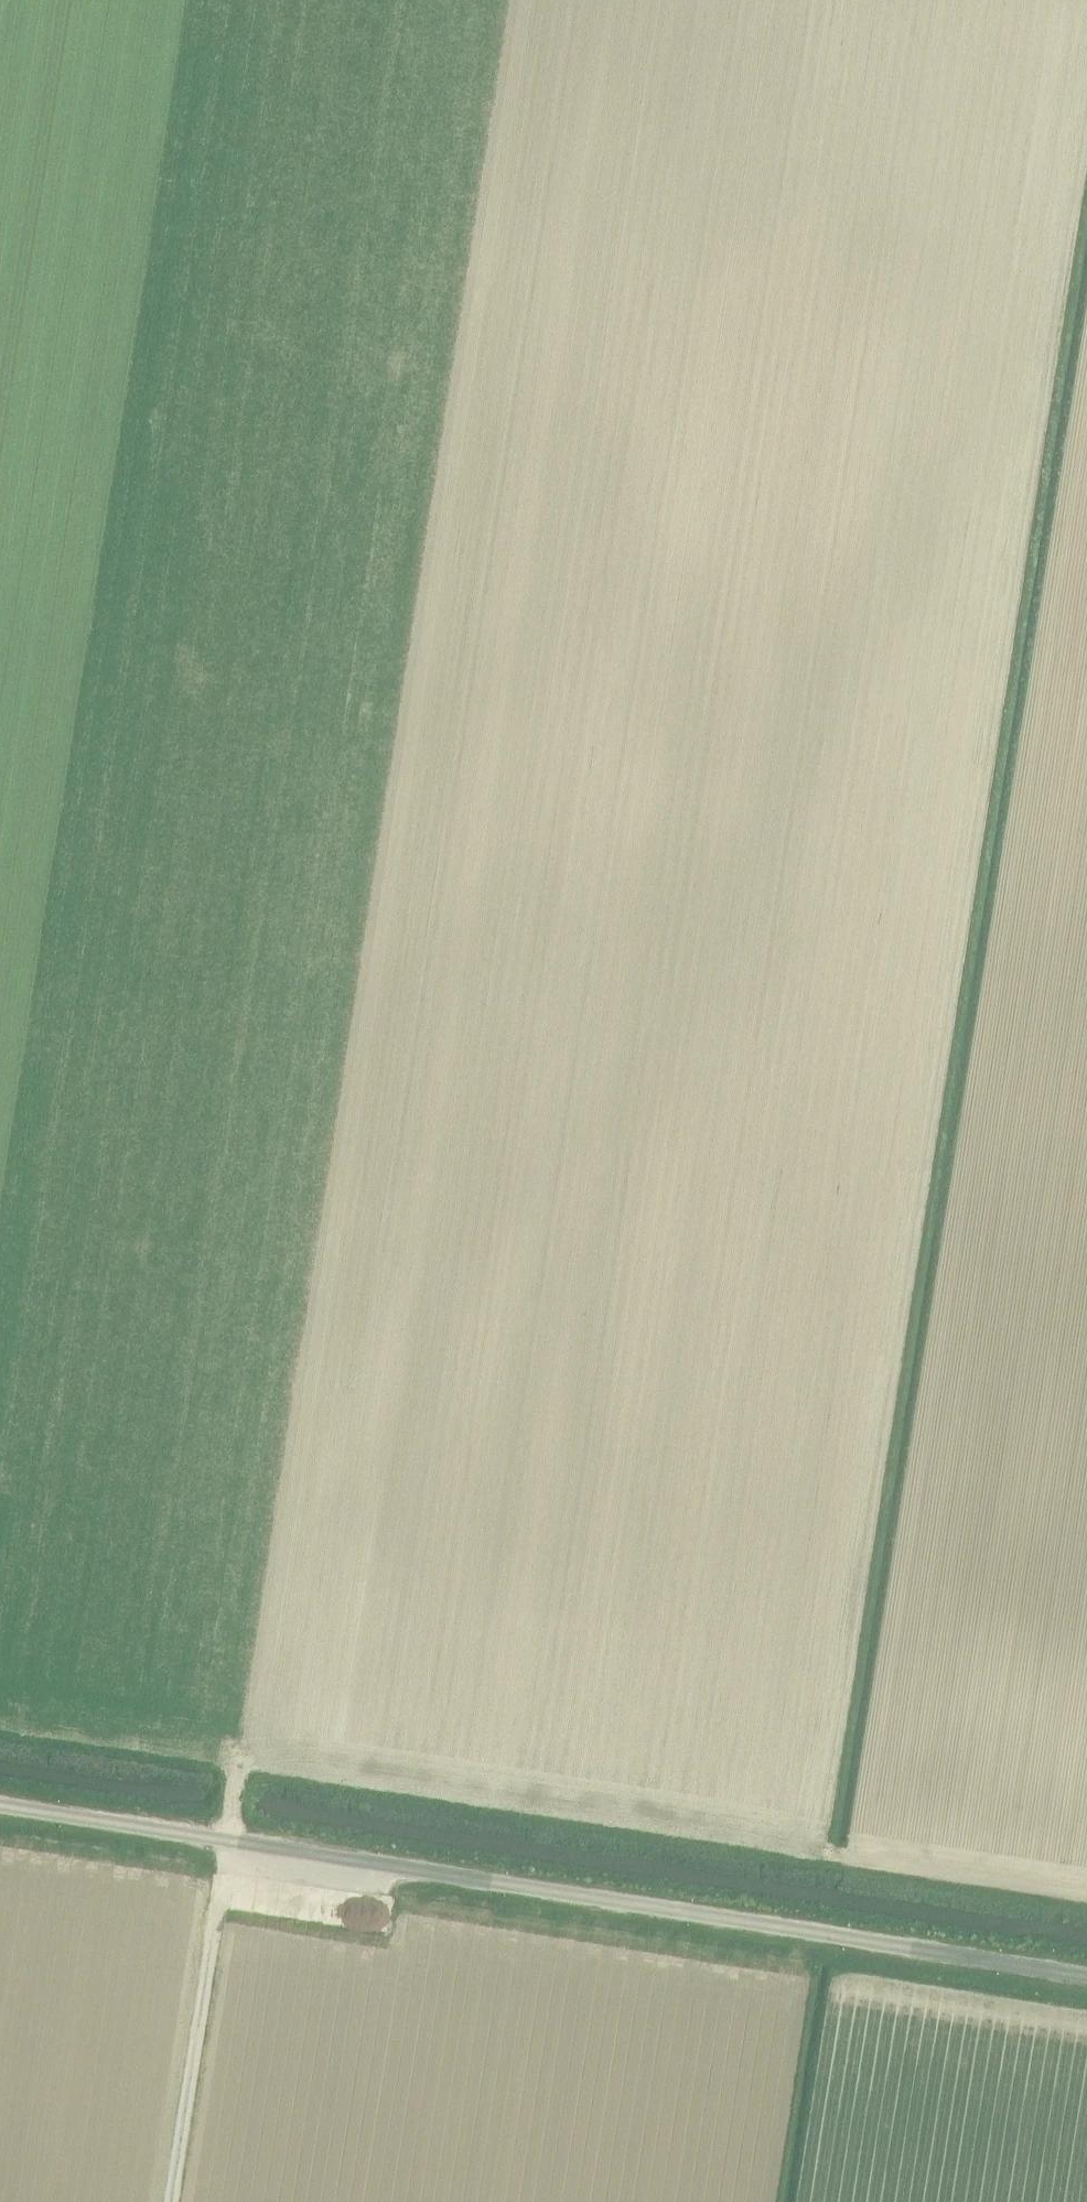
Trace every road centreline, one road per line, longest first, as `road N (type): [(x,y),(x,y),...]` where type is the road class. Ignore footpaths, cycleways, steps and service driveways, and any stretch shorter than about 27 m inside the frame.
road 1 (track): [(1086,144),(818,1836),(893,1863),(1086,1893)]
road 2 (tertiary): [(1086,1974),(0,1810)]
road 3 (track): [(168,2201),(221,1845)]

